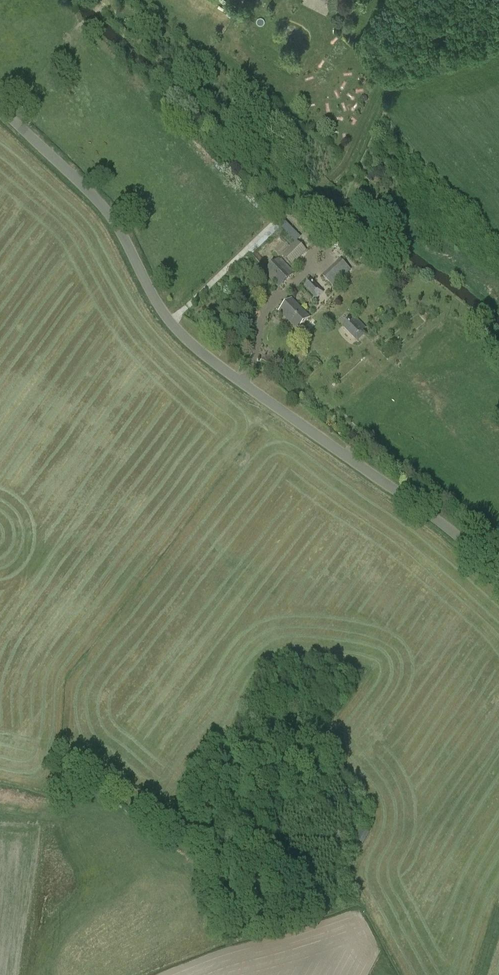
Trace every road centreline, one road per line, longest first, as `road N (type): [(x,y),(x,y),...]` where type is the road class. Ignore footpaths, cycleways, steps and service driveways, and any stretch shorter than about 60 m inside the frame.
road 1 (tertiary): [(498,573),(181,333),(95,197),(0,107)]

